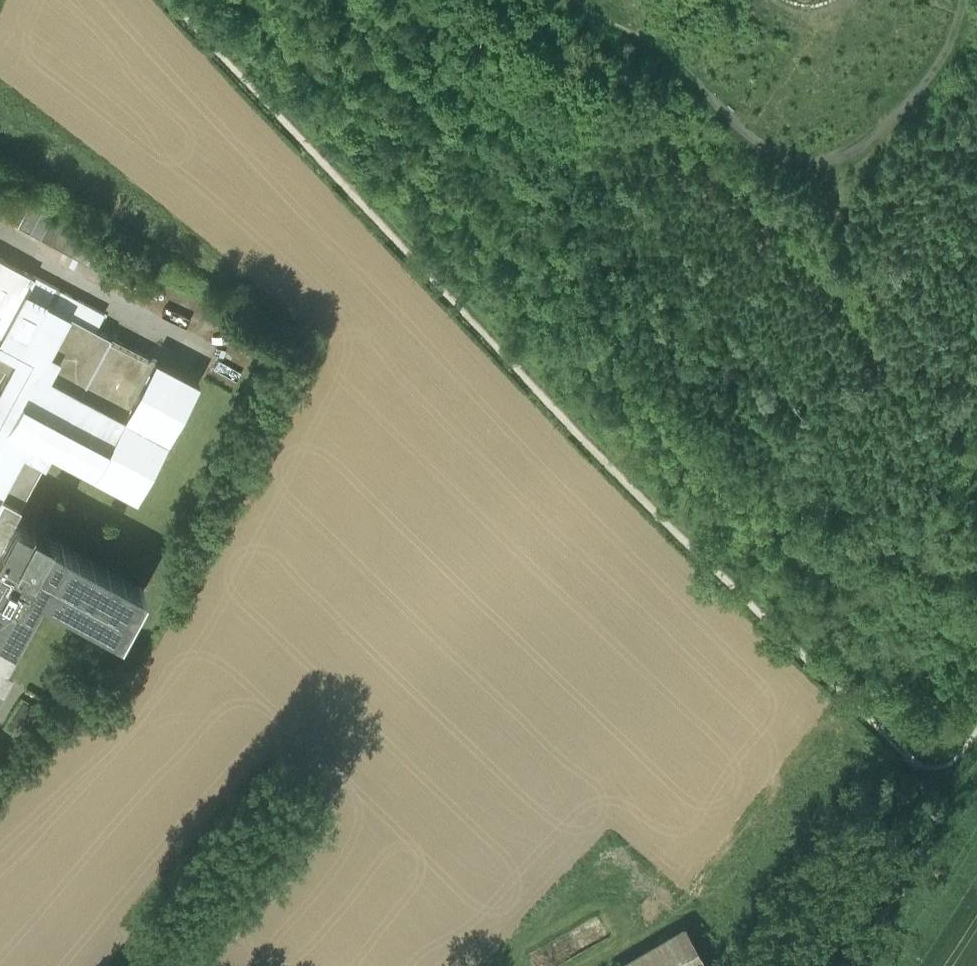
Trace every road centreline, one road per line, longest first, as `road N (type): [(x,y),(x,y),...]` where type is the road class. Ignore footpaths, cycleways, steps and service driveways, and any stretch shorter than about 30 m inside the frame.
road 1 (track): [(963,0),(930,62),(878,111),(857,125),(814,132),(762,112),(685,41),(616,0)]

